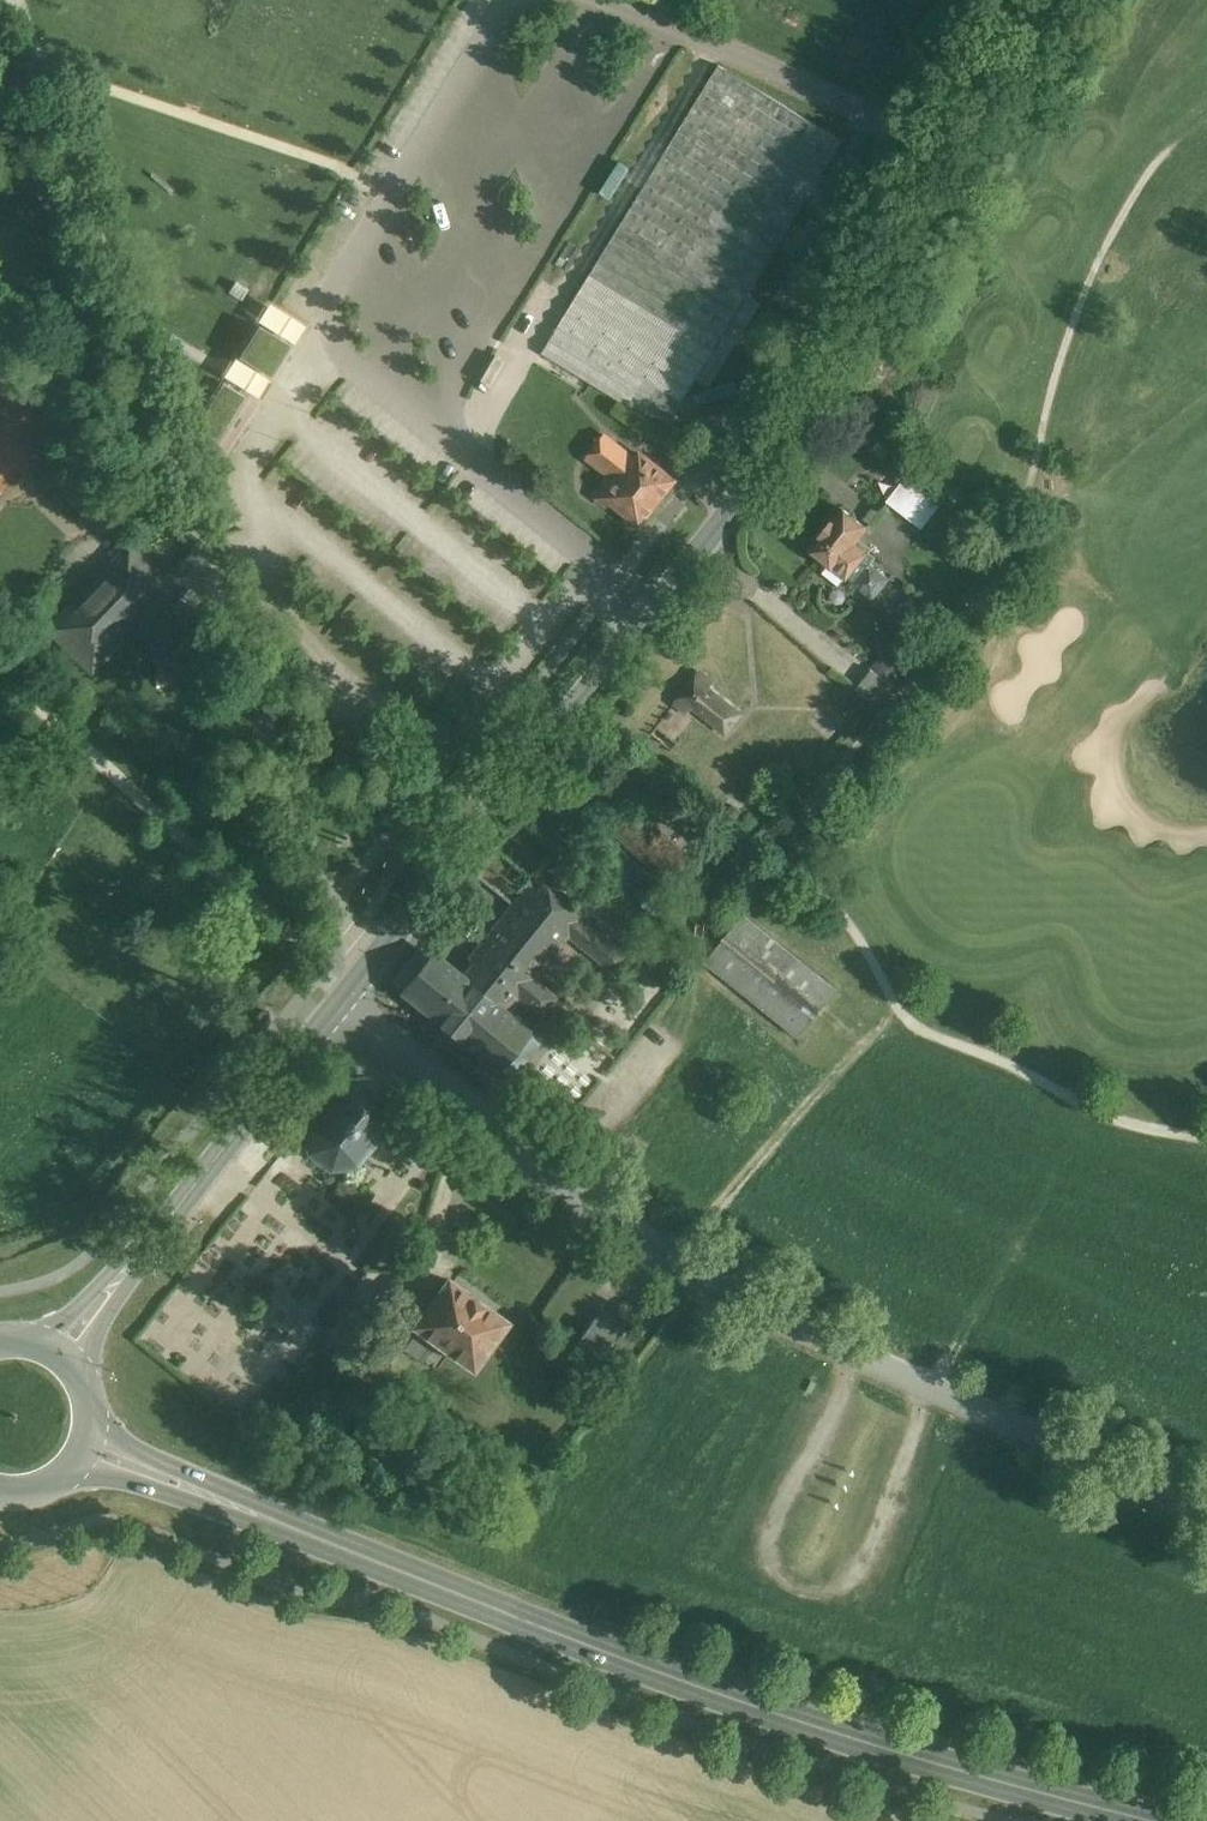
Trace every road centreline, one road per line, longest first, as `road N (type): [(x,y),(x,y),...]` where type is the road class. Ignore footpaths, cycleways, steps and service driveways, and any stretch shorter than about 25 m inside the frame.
road 1 (tertiary): [(1025,0),(777,436),(663,606),(336,1013)]
road 2 (primary): [(80,1446),(700,1686),(999,1778),(1186,1820)]
road 3 (residential): [(336,1013),(741,1276),(1206,1498)]
road 4 (tertiary): [(336,1013),(109,1293),(62,1364)]

